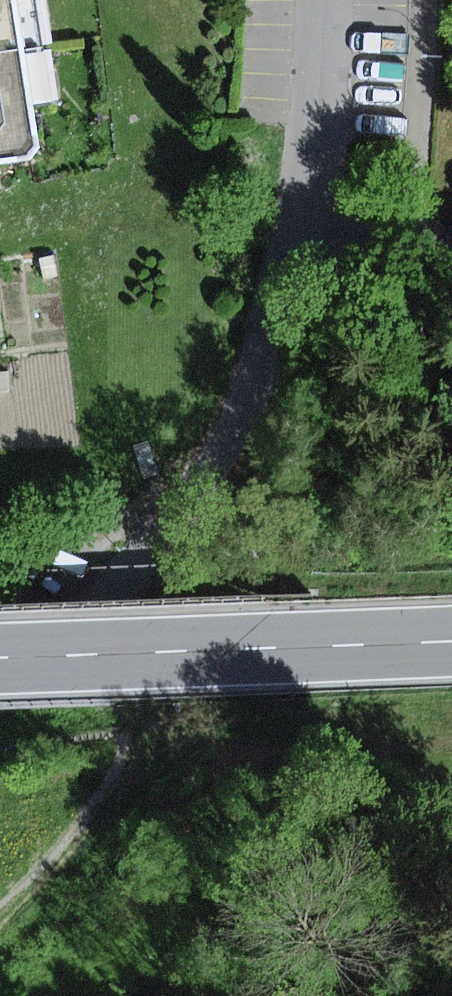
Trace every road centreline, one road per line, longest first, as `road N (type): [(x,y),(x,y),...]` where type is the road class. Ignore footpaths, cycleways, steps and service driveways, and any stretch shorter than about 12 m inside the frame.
road 1 (residential): [(302,237),(265,372),(204,484),(111,593),(0,684)]
road 2 (primary): [(0,657),(451,640)]
road 3 (residential): [(302,237),(327,0)]

